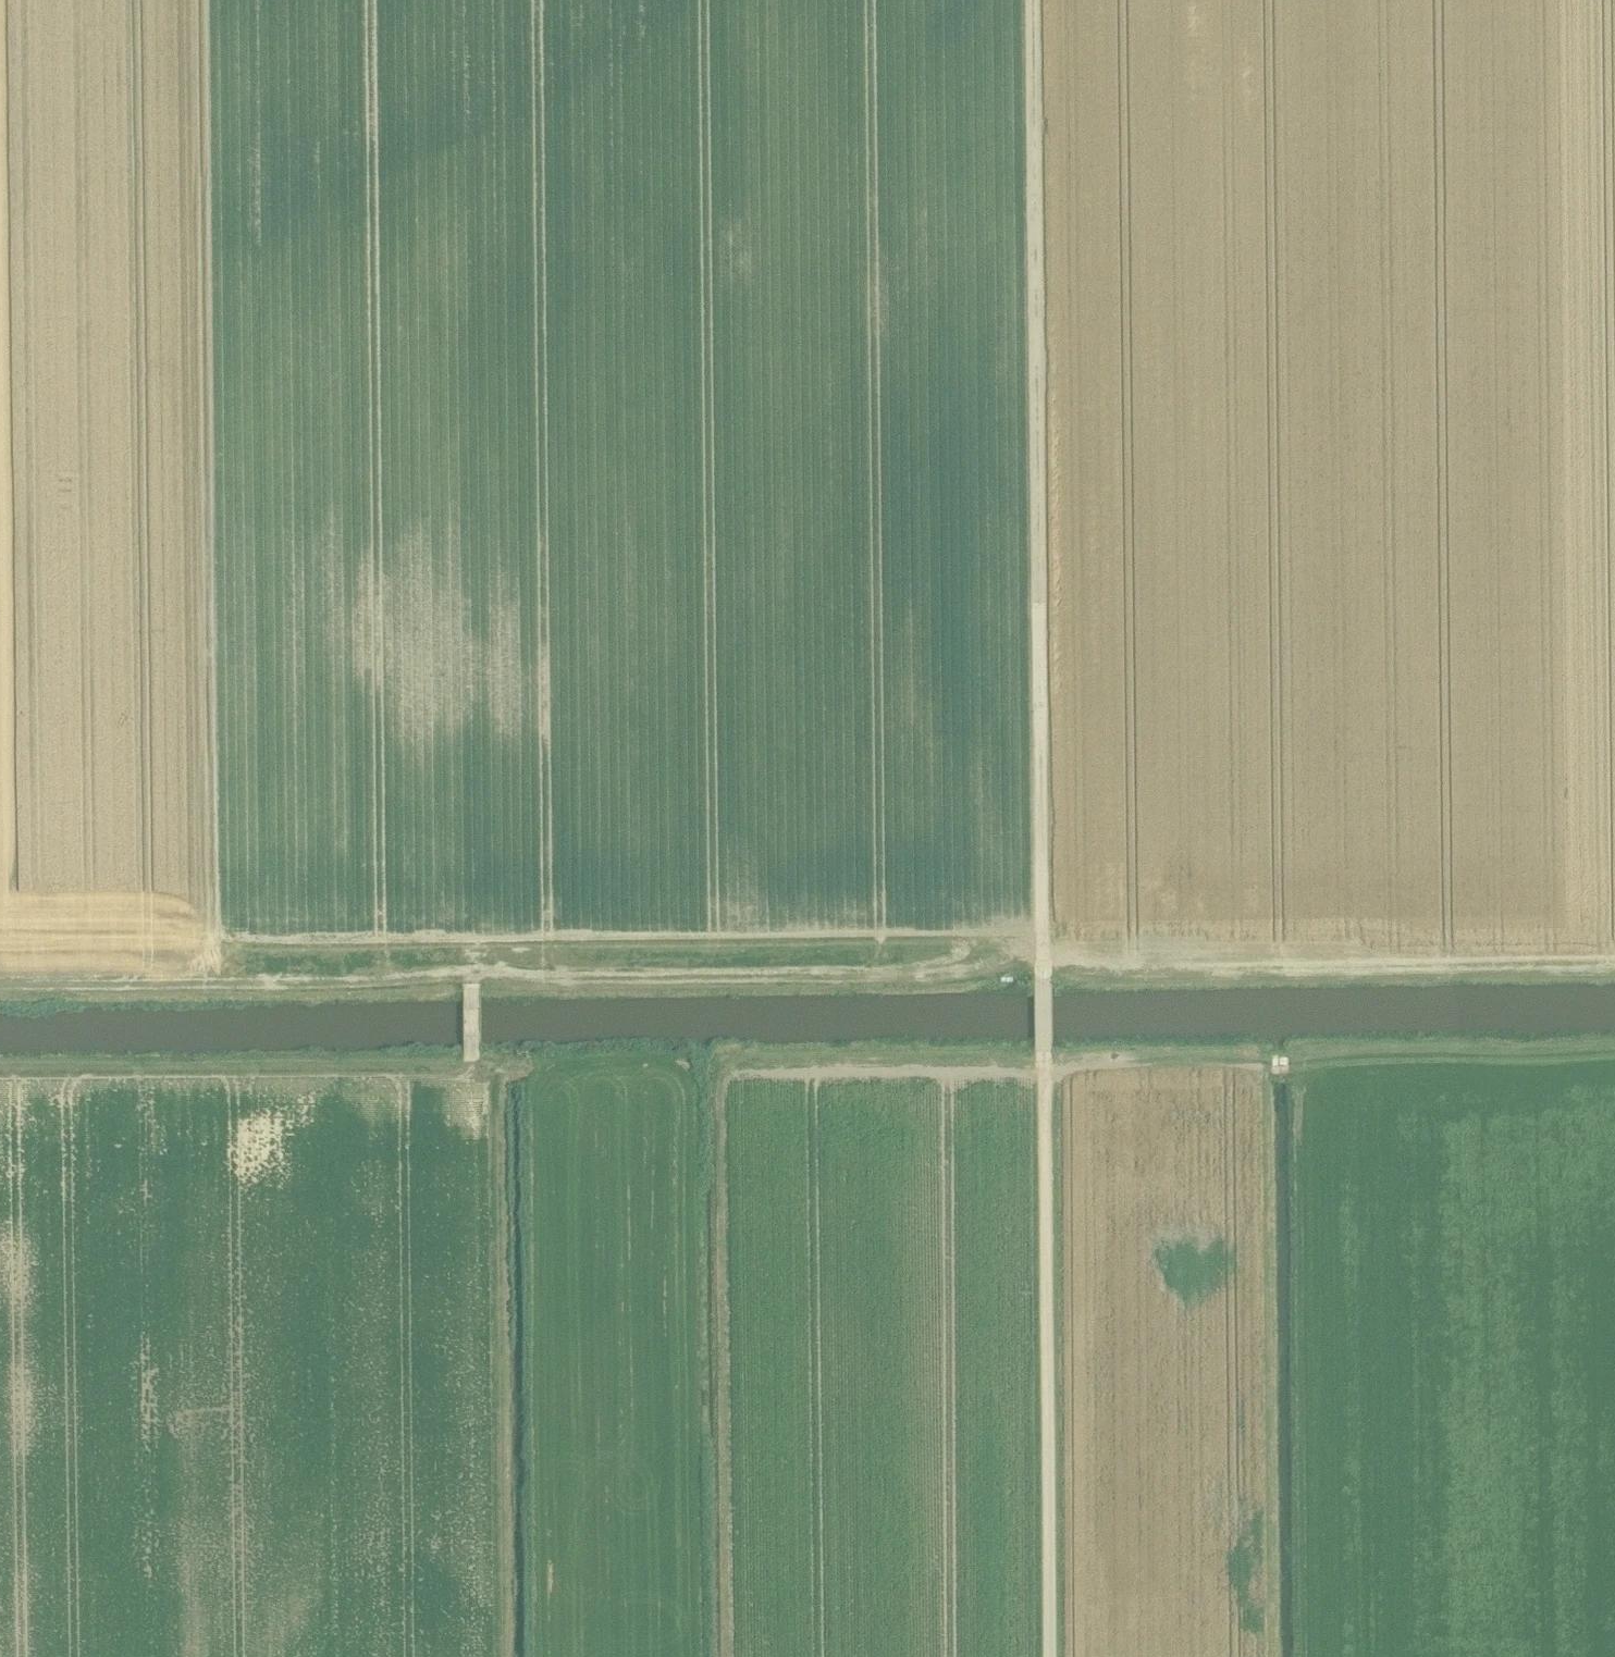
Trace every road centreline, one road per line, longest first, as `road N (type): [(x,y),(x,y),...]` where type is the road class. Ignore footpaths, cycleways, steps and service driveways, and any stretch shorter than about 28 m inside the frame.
road 1 (track): [(1047,1656),(1029,0)]

